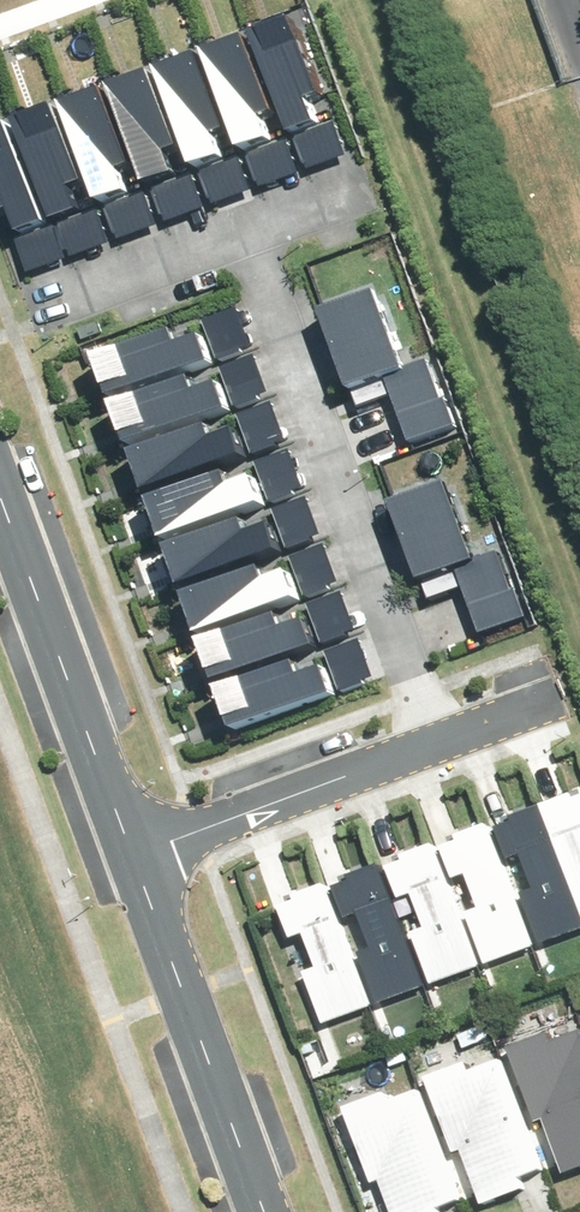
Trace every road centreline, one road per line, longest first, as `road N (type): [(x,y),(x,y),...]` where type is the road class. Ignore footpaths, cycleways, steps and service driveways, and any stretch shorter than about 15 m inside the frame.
road 1 (residential): [(243,233),(429,748)]
road 2 (residential): [(136,858),(0,488)]
road 3 (residential): [(261,1211),(136,858)]
road 4 (residential): [(136,858),(429,748)]
road 5 (residential): [(44,309),(243,233)]
road 6 (residential): [(429,748),(556,700)]
road 7 (residential): [(243,233),(359,189)]

